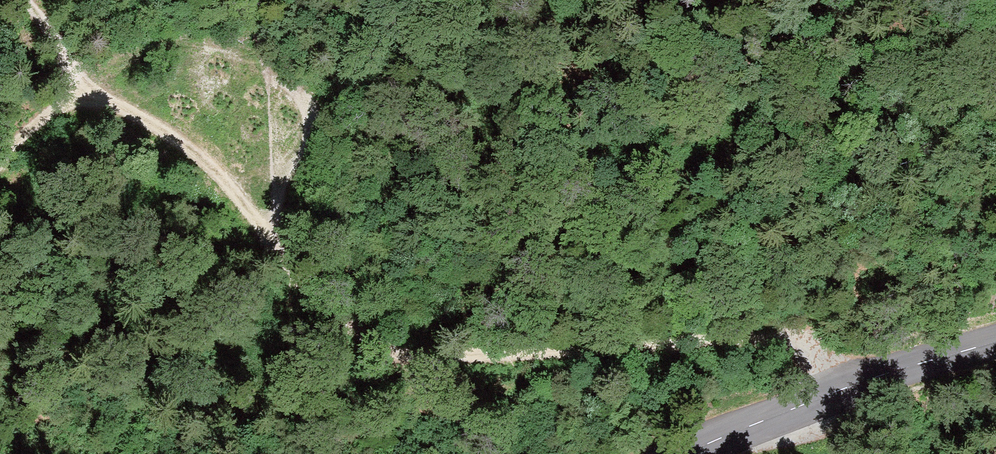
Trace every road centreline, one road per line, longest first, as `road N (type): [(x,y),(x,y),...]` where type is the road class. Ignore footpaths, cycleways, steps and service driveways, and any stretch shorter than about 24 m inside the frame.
road 1 (track): [(861,380),(815,347),(776,335),(457,356),(397,349),(360,326),(281,239),(263,205)]
road 2 (tertiary): [(678,453),(861,380),(995,343)]
road 3 (track): [(263,205),(151,108),(0,200)]
road 4 (track): [(151,108),(57,44),(11,0)]

